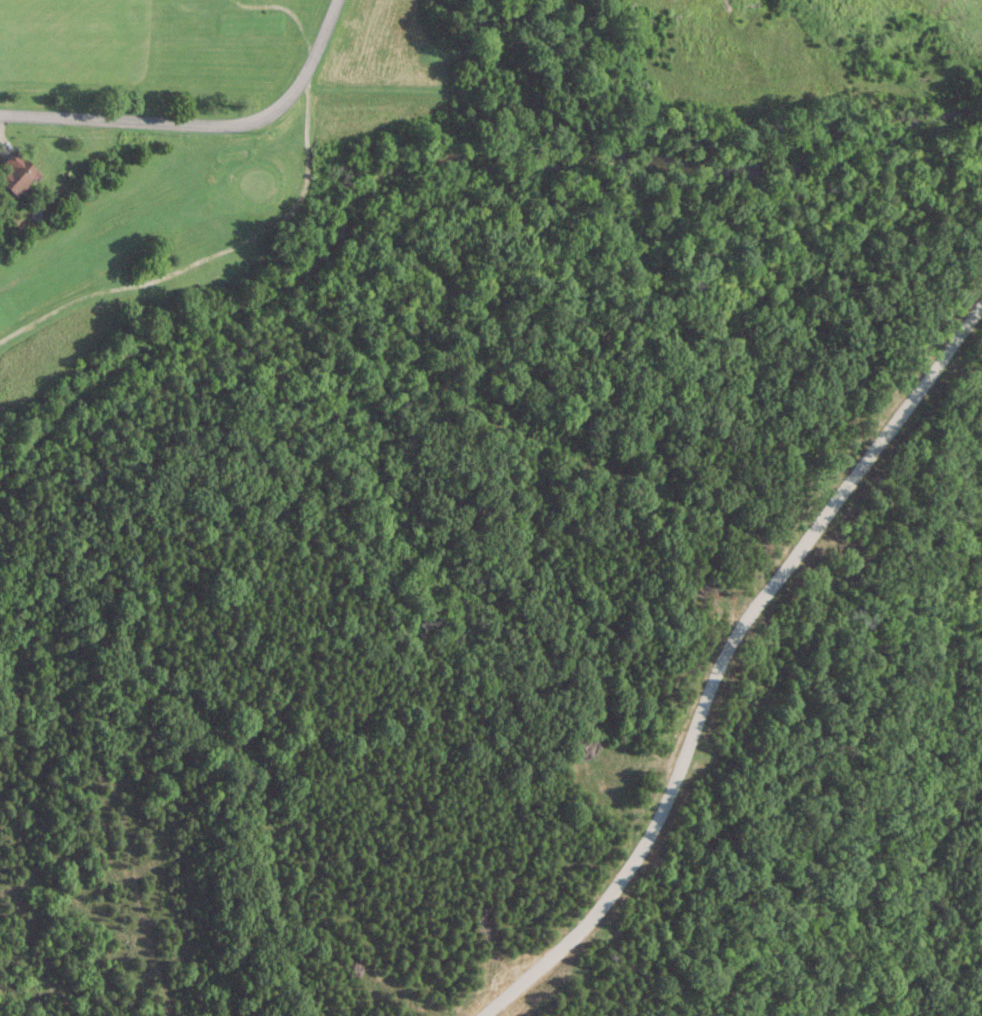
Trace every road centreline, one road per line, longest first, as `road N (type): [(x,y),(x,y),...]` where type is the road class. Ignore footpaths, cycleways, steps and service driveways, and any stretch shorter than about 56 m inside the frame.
road 1 (residential): [(0,116),(240,124),(273,113),(304,80),(337,0)]

